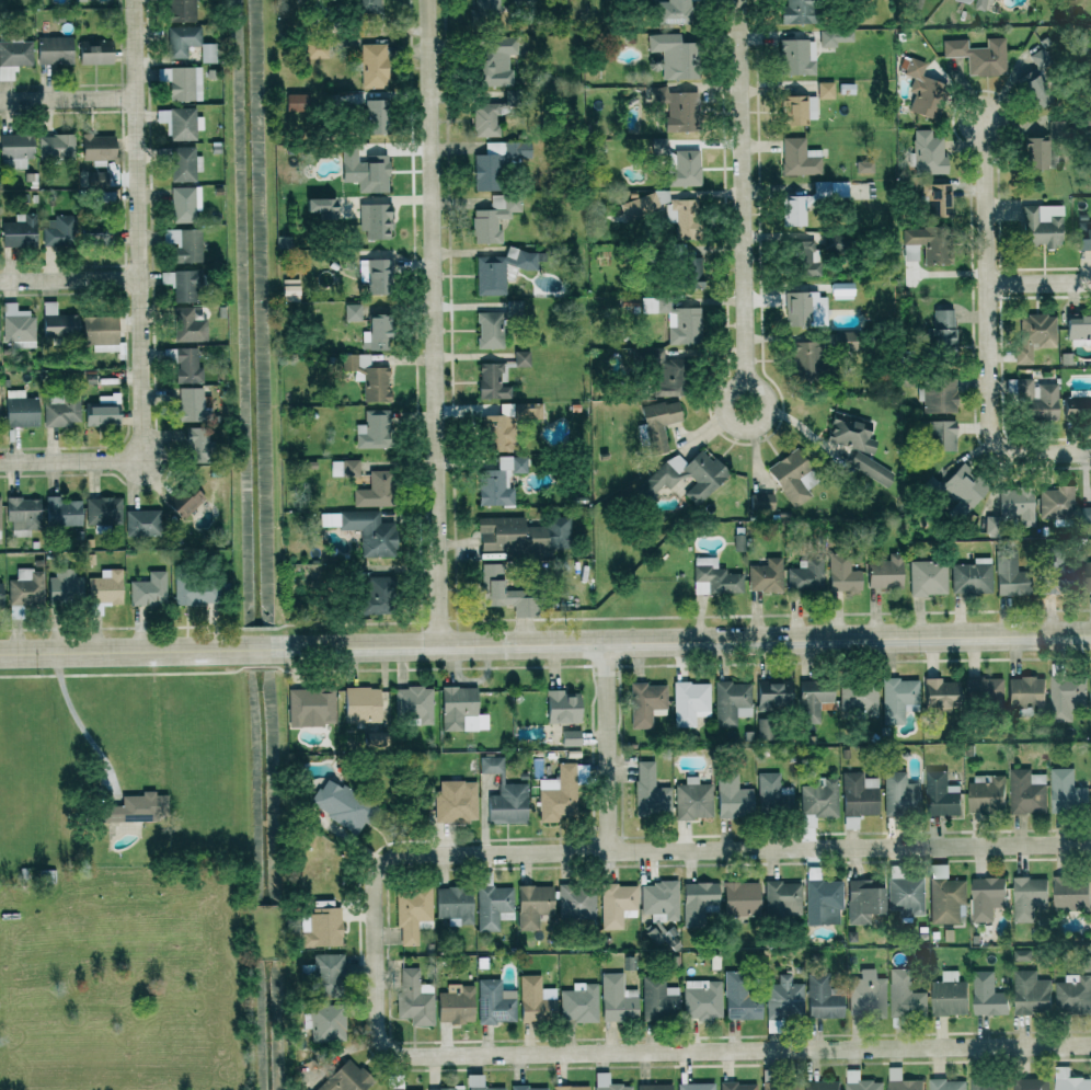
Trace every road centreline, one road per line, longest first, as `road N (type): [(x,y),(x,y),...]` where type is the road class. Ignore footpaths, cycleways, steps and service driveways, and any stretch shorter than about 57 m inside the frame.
road 1 (tertiary): [(1090,633),(0,652)]
road 2 (residential): [(376,956),(374,884),(380,865),(402,851),(1090,843)]
road 3 (residential): [(1090,1044),(402,1056),(376,1037),(376,956)]
road 4 (residential): [(438,644),(427,0)]
road 5 (residential): [(142,460),(133,0)]
road 6 (residential): [(980,119),(996,441),(1017,454),(1090,452)]
road 7 (residential): [(748,383),(741,0)]
road 8 (residential): [(608,847),(606,641)]
road 9 (residential): [(0,462),(142,460)]
road 10 (residential): [(0,281),(138,278)]
road 11 (residential): [(0,102),(135,100)]
road 12 (residential): [(749,426),(765,420),(770,404),(763,389),(748,383),(733,390),(727,405),(734,421),(749,426)]

